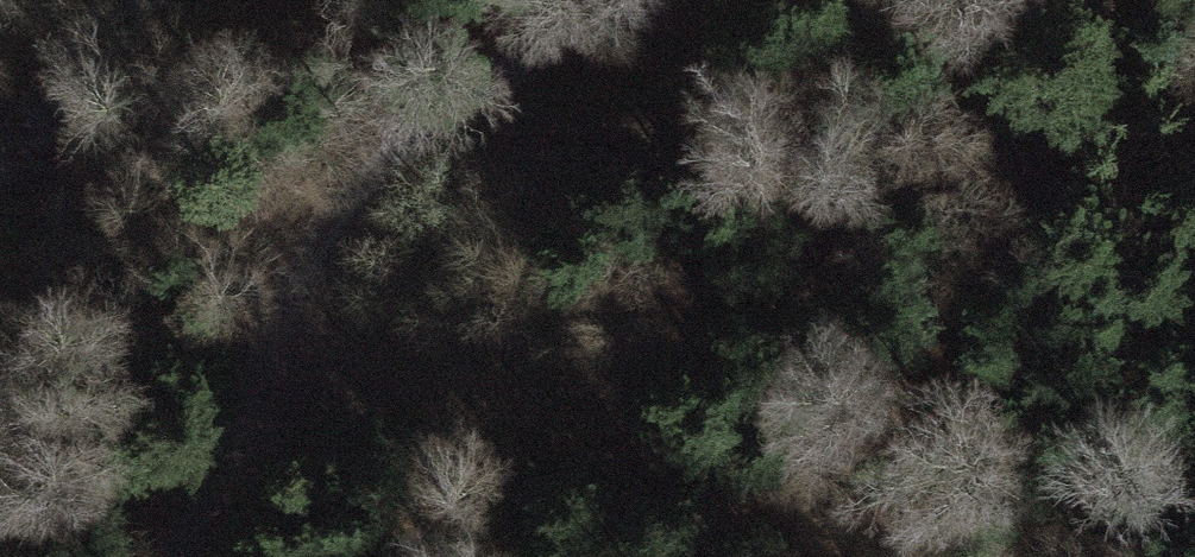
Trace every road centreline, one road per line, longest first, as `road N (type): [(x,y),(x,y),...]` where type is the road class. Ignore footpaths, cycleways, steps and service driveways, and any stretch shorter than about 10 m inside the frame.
road 1 (track): [(692,0),(361,152),(166,556)]
road 2 (track): [(256,370),(444,360),(835,556)]

